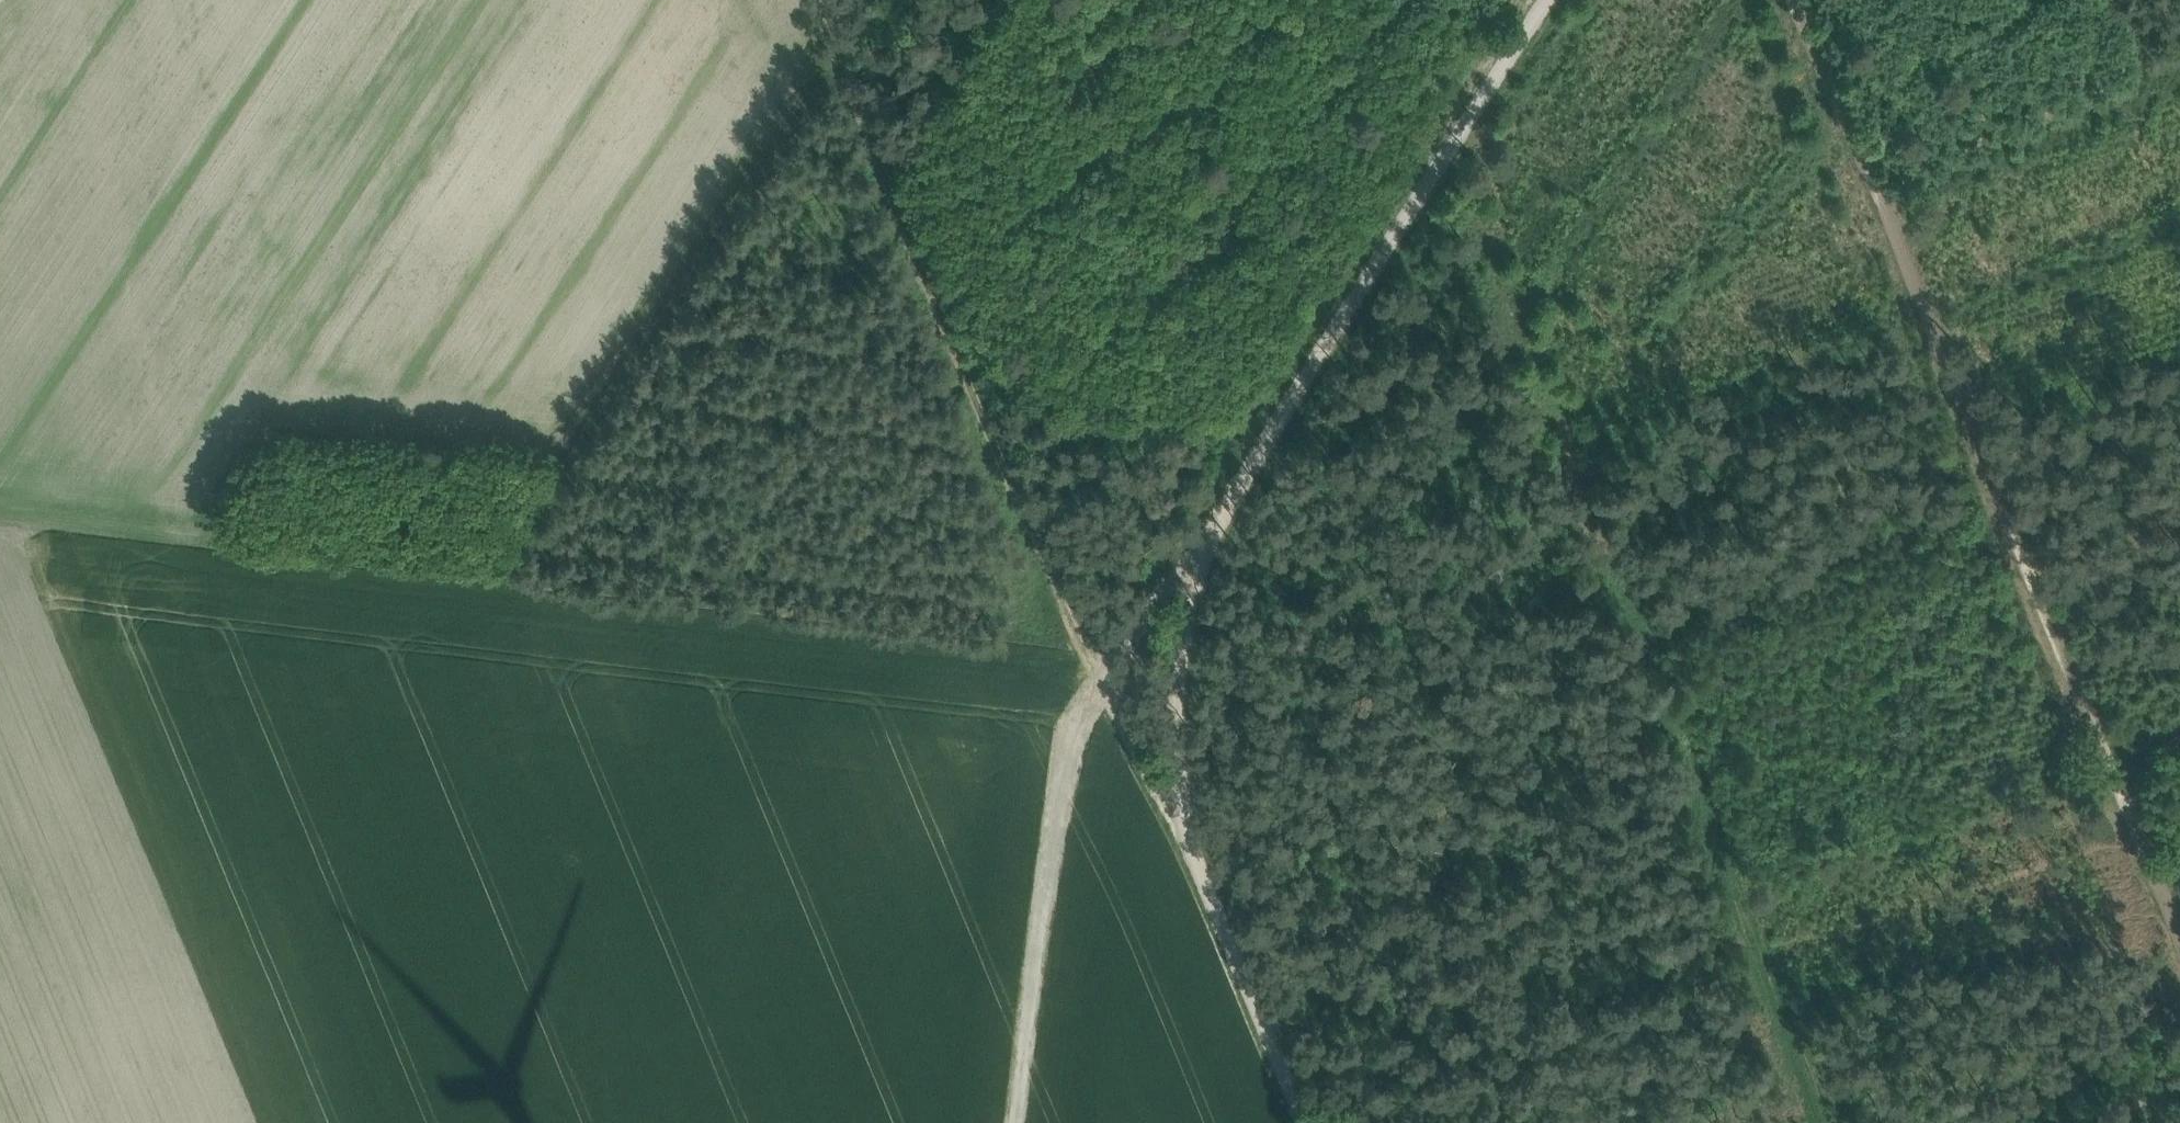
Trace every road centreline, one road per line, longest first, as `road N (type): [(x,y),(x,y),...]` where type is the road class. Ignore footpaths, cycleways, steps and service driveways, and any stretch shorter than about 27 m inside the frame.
road 1 (track): [(1538,0),(1100,642),(1301,1122)]
road 2 (track): [(1794,0),(2179,945)]
road 3 (track): [(1100,642),(828,0)]

